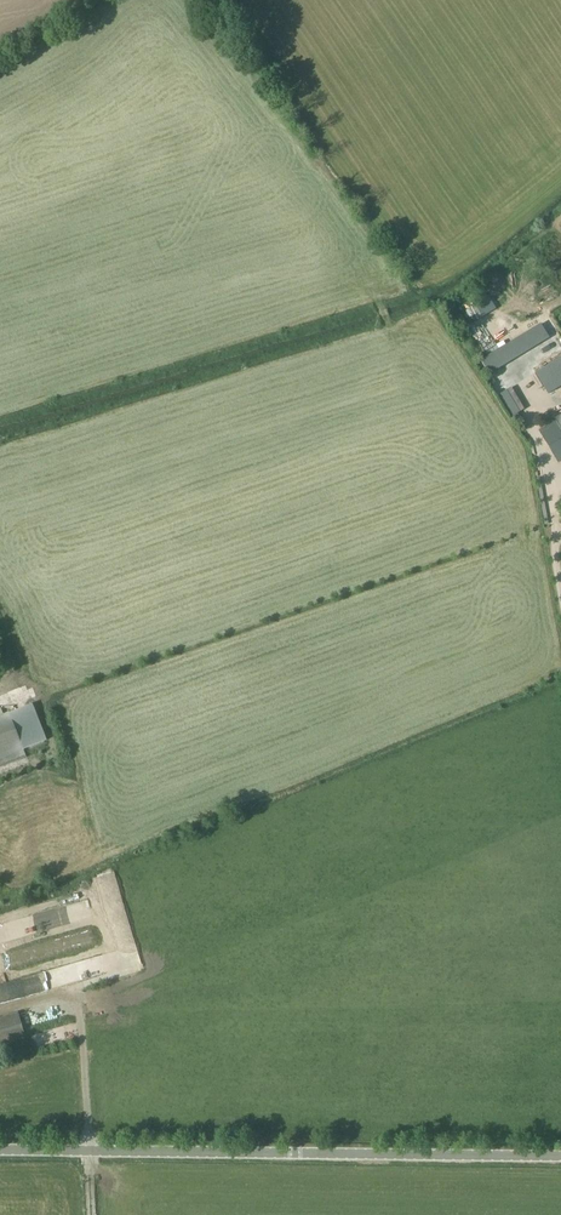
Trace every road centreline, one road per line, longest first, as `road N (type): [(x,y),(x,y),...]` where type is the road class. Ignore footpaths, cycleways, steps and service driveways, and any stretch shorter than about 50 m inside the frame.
road 1 (tertiary): [(560,1157),(0,1152)]

